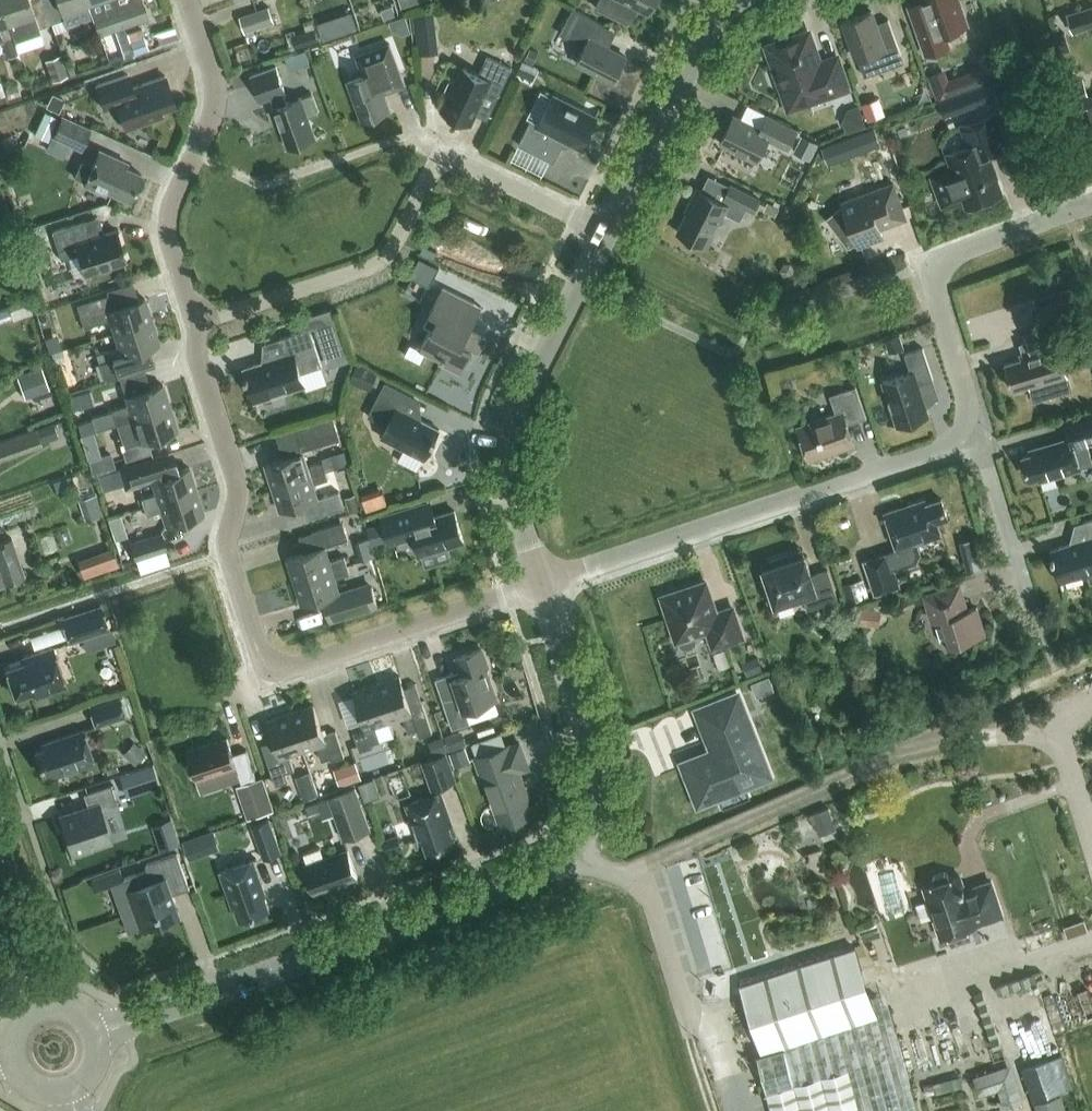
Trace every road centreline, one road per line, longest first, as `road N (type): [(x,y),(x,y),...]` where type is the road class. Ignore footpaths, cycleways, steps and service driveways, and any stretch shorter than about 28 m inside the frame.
road 1 (tertiary): [(97,1035),(541,878),(574,856),(589,829),(591,767),(539,585)]
road 2 (residential): [(539,585),(266,675),(227,556),(238,485),(194,324)]
road 3 (track): [(638,887),(652,863),(1091,666)]
road 4 (residential): [(194,324),(386,260),(442,155),(606,234)]
road 5 (residential): [(539,585),(982,440)]
road 6 (tertiary): [(539,585),(506,452),(520,404),(606,234)]
road 7 (residential): [(982,440),(935,271),(951,254),(1091,206)]
road 8 (residential): [(194,324),(168,223),(215,114),(217,88),(186,0)]
road 9 (track): [(574,856),(653,903),(722,1110)]
road 10 (tertiary): [(606,234),(700,42),(735,0)]
road 11 (residential): [(1035,611),(982,440)]

